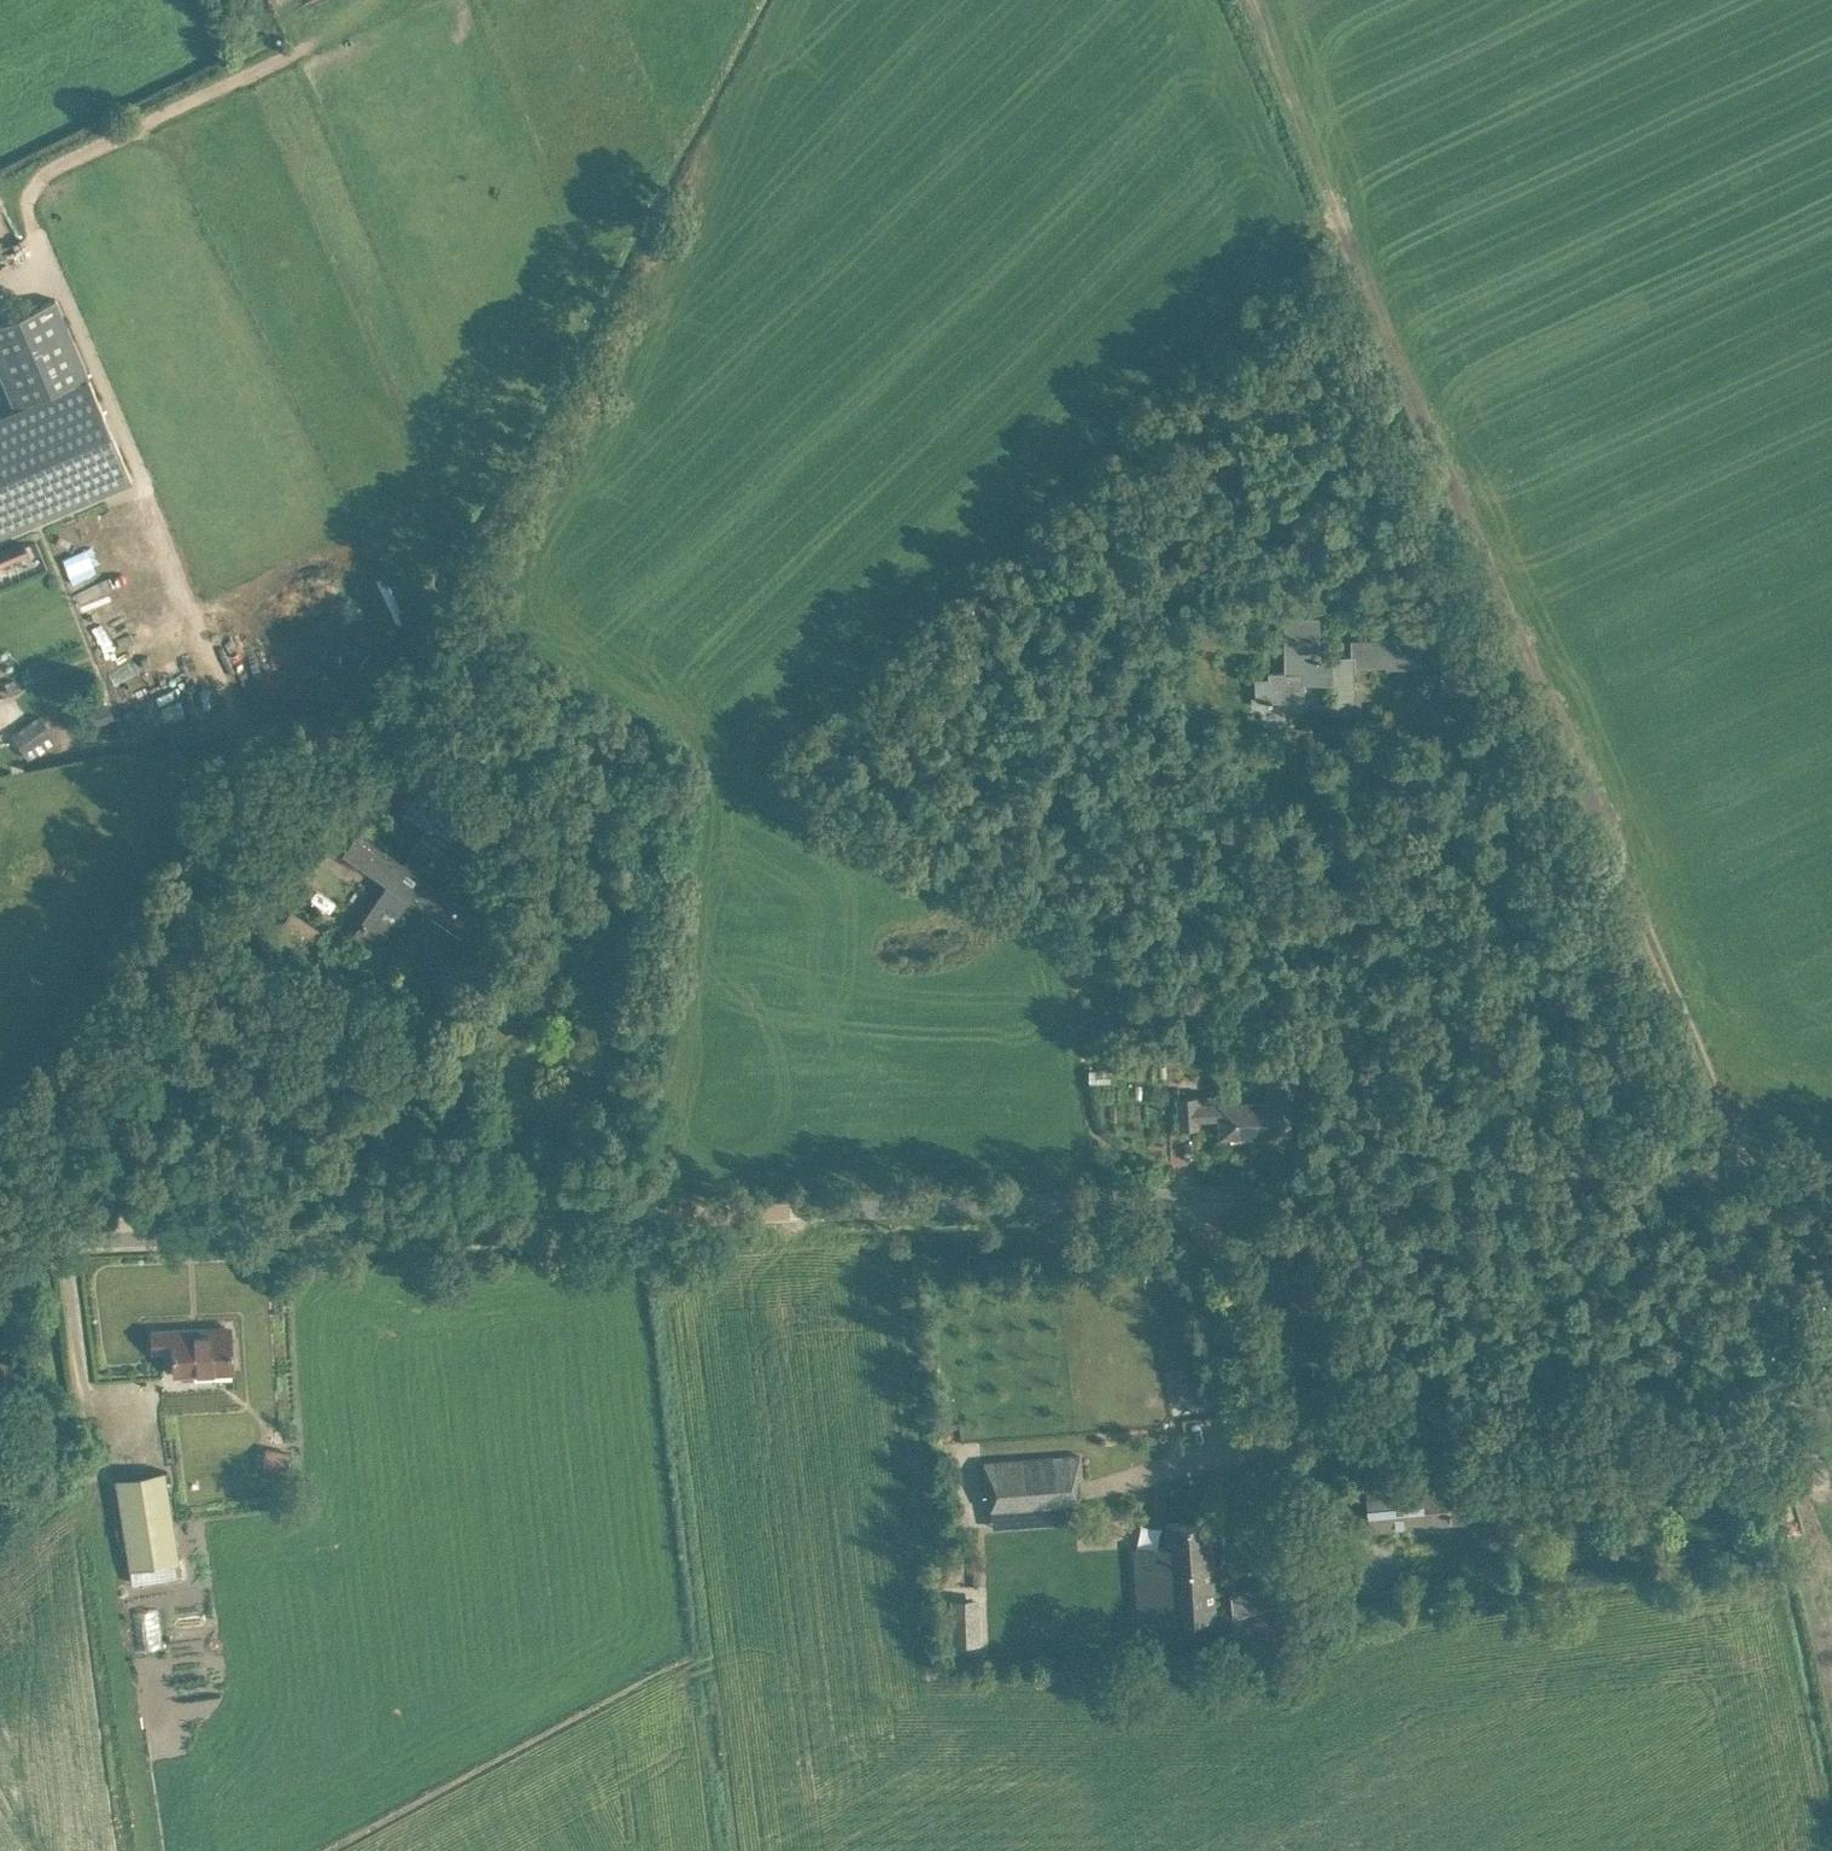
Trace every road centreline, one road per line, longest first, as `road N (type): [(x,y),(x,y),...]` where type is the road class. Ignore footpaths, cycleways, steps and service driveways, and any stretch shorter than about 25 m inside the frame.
road 1 (unclassified): [(0,1247),(1831,1176)]
road 2 (track): [(1326,203),(1761,1179)]

